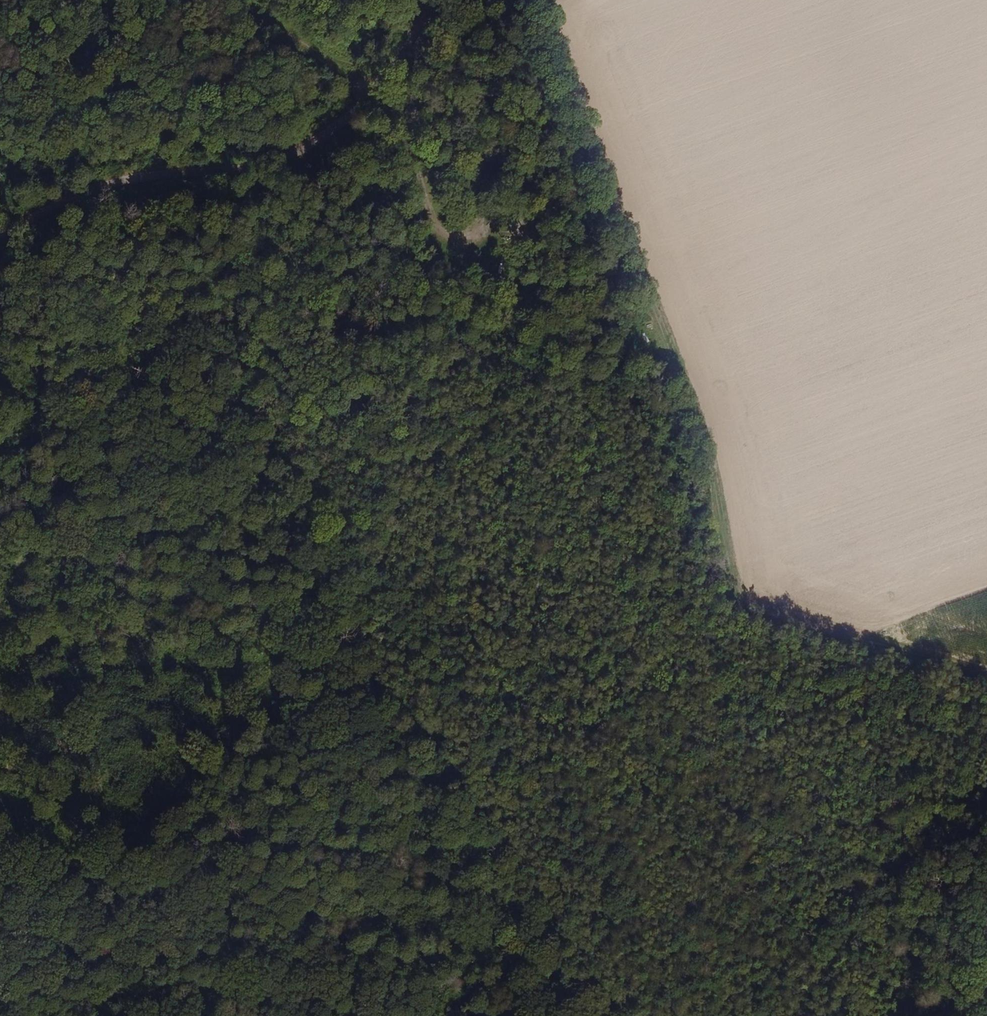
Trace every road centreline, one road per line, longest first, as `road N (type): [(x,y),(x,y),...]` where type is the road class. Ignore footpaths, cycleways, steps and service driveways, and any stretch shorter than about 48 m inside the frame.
road 1 (unclassified): [(439,0),(363,102),(286,158),(246,173),(94,188),(0,229)]
road 2 (track): [(240,0),(374,88)]

